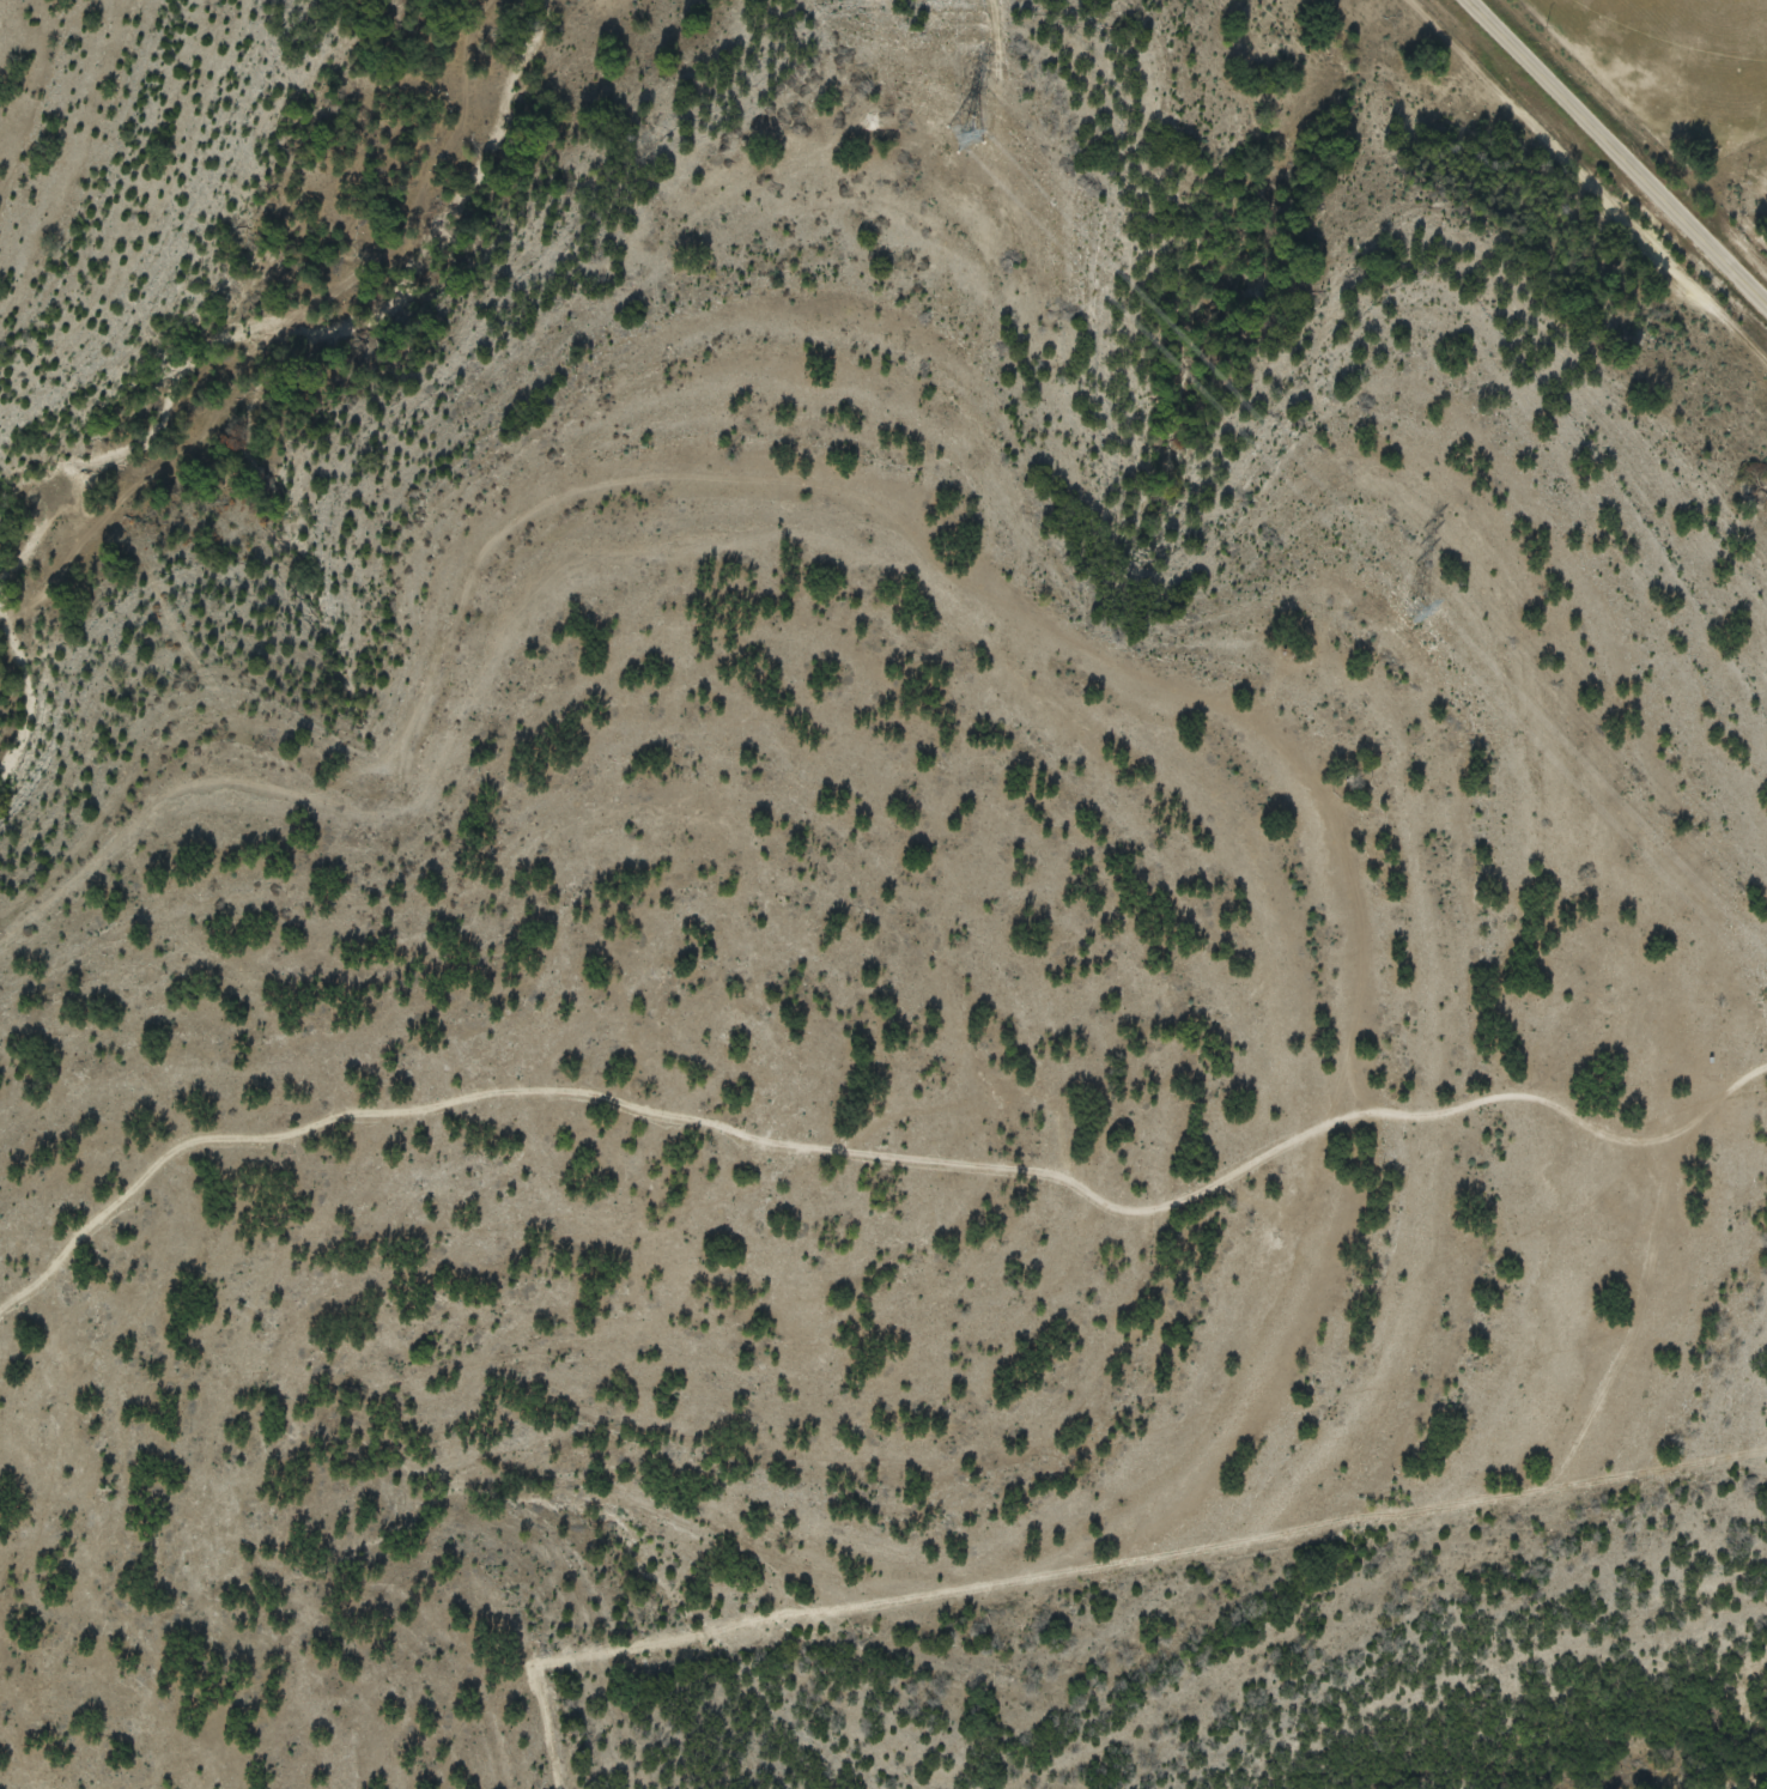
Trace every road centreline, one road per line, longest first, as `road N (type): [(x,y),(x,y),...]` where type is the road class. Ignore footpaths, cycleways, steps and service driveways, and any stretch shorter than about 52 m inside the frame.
road 1 (secondary): [(1474,0),(1766,297)]

